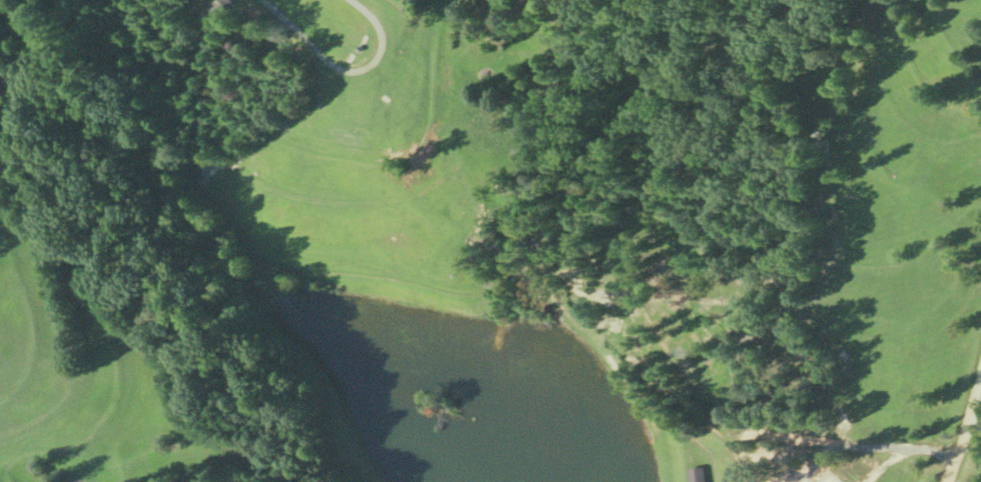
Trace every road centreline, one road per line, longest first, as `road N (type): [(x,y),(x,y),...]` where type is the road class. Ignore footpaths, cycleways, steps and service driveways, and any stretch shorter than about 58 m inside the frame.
road 1 (residential): [(980,362),(943,481)]

